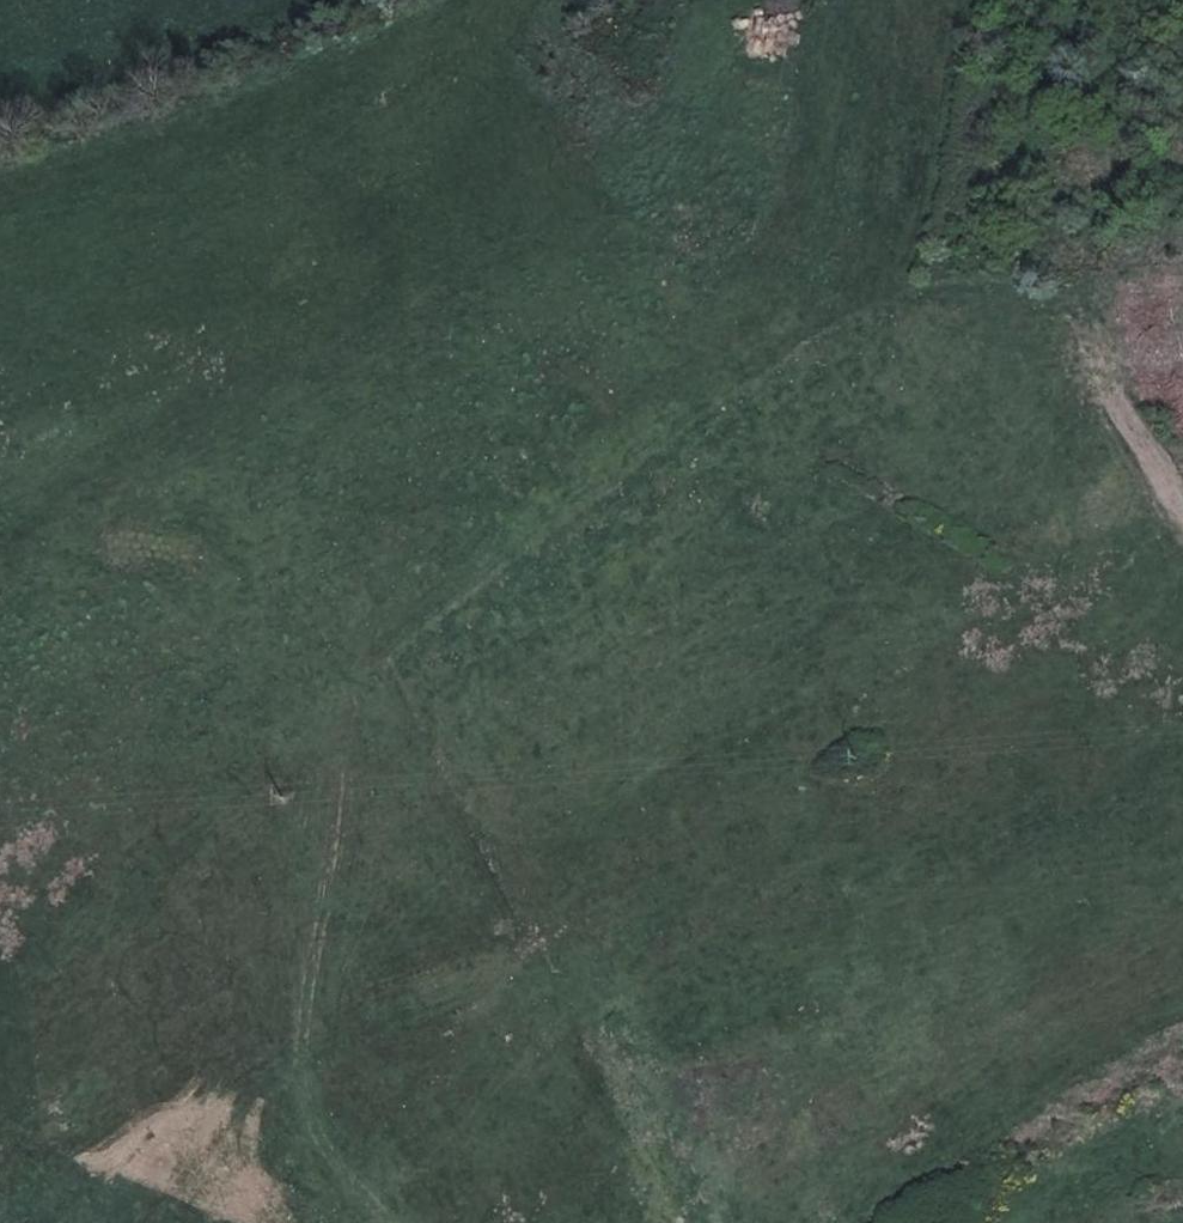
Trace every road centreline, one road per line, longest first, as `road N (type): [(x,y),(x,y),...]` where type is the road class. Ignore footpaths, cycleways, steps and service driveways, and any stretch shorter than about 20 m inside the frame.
road 1 (track): [(836,0),(800,180),(725,316),(139,545),(0,780)]

